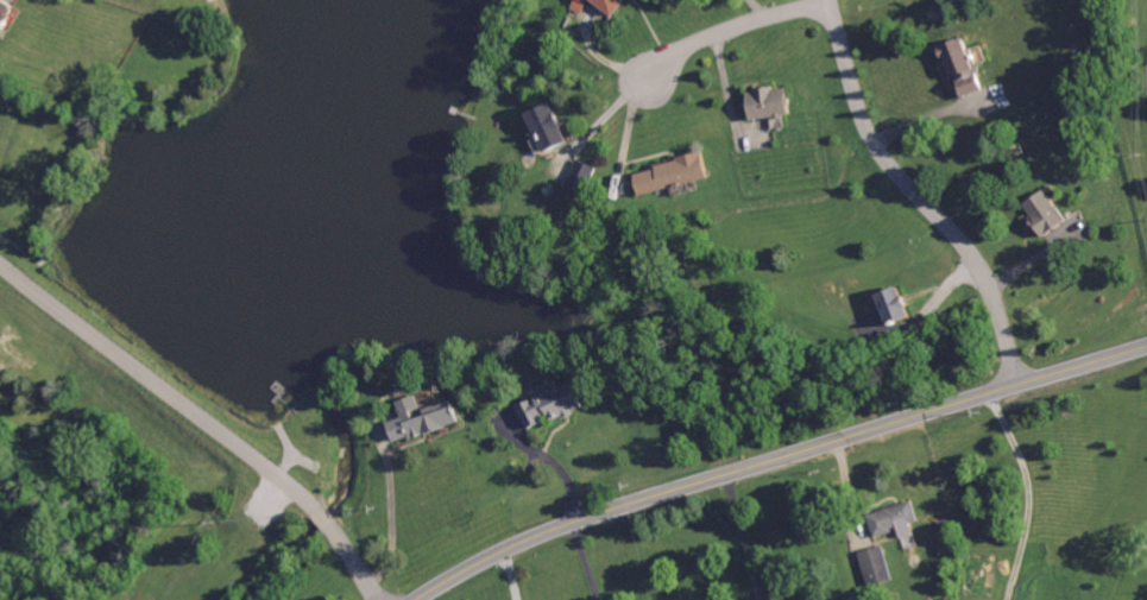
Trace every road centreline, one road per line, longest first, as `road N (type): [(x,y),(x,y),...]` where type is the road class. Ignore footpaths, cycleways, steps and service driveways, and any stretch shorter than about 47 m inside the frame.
road 1 (secondary): [(1146,345),(565,525),(418,599)]
road 2 (residential): [(381,599),(298,492),(0,262)]
road 3 (residential): [(1020,384),(972,257),(866,125),(833,0)]
road 4 (residential): [(827,0),(721,29),(639,82)]

